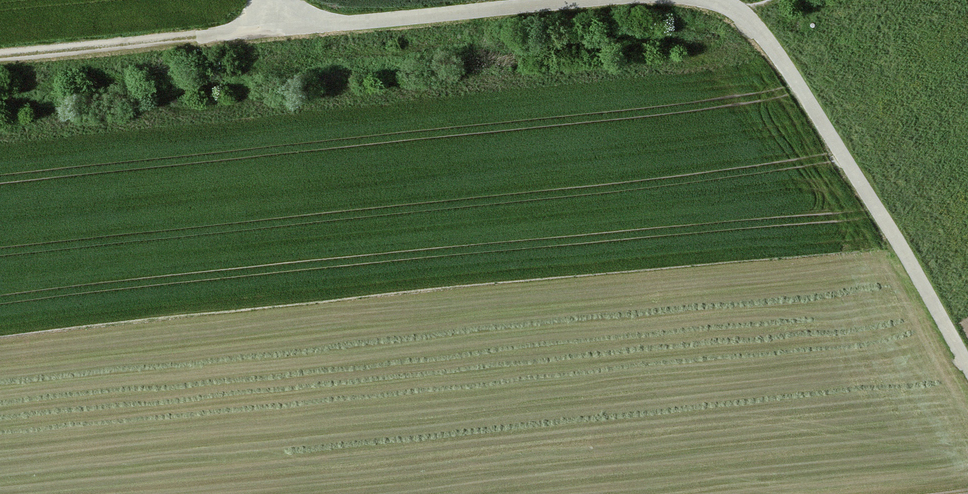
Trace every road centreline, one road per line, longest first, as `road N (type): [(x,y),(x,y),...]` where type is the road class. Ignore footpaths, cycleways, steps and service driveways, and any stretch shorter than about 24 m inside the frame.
road 1 (track): [(967,368),(781,59),(735,9),(715,0)]
road 2 (track): [(588,0),(337,23),(303,17),(279,0)]
road 3 (track): [(0,55),(206,36),(289,11)]

